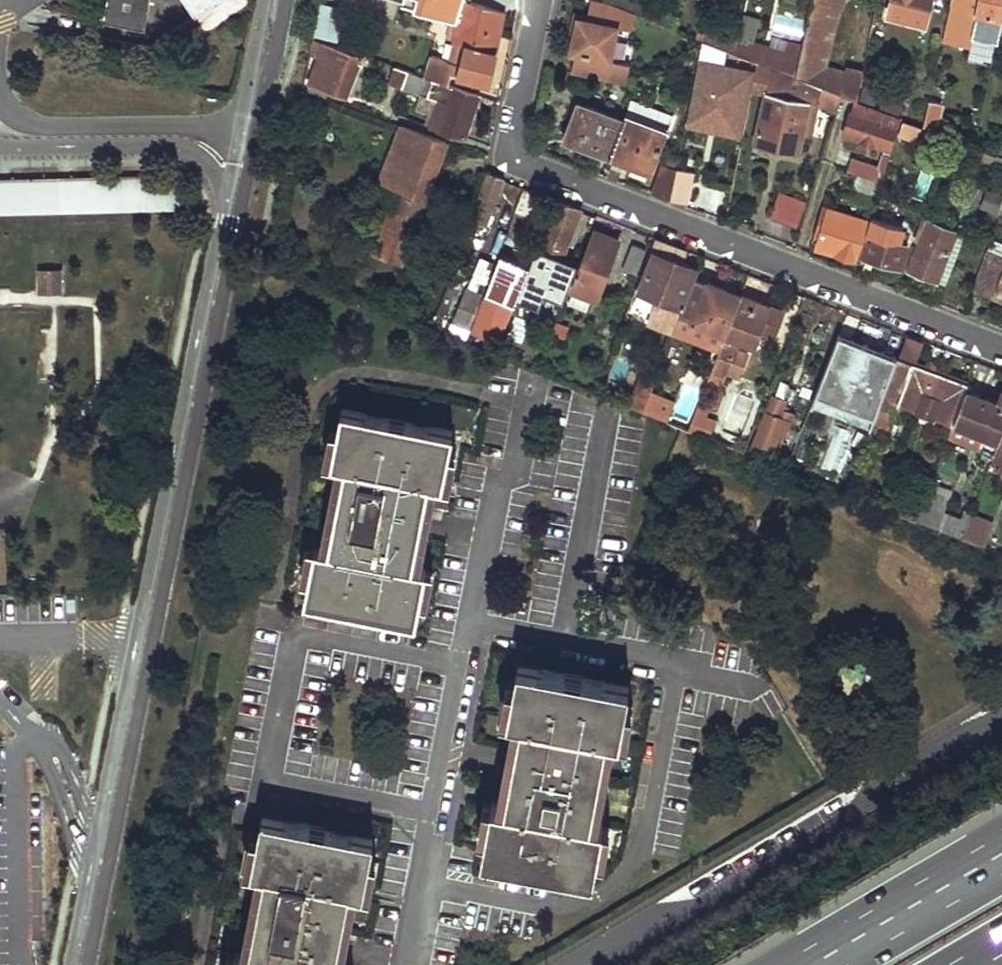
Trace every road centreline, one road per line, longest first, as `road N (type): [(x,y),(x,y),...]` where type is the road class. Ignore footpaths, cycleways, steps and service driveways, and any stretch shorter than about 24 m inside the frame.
road 1 (residential): [(241,131),(65,964)]
road 2 (residential): [(1001,349),(521,163),(513,141),(540,0)]
road 3 (residential): [(1001,722),(702,910),(669,916),(575,964)]
road 4 (residential): [(408,964),(501,481)]
road 5 (residential): [(241,131),(51,127),(13,119),(0,98)]
road 6 (motorway): [(1001,854),(813,964)]
road 7 (residential): [(241,131),(269,0)]

